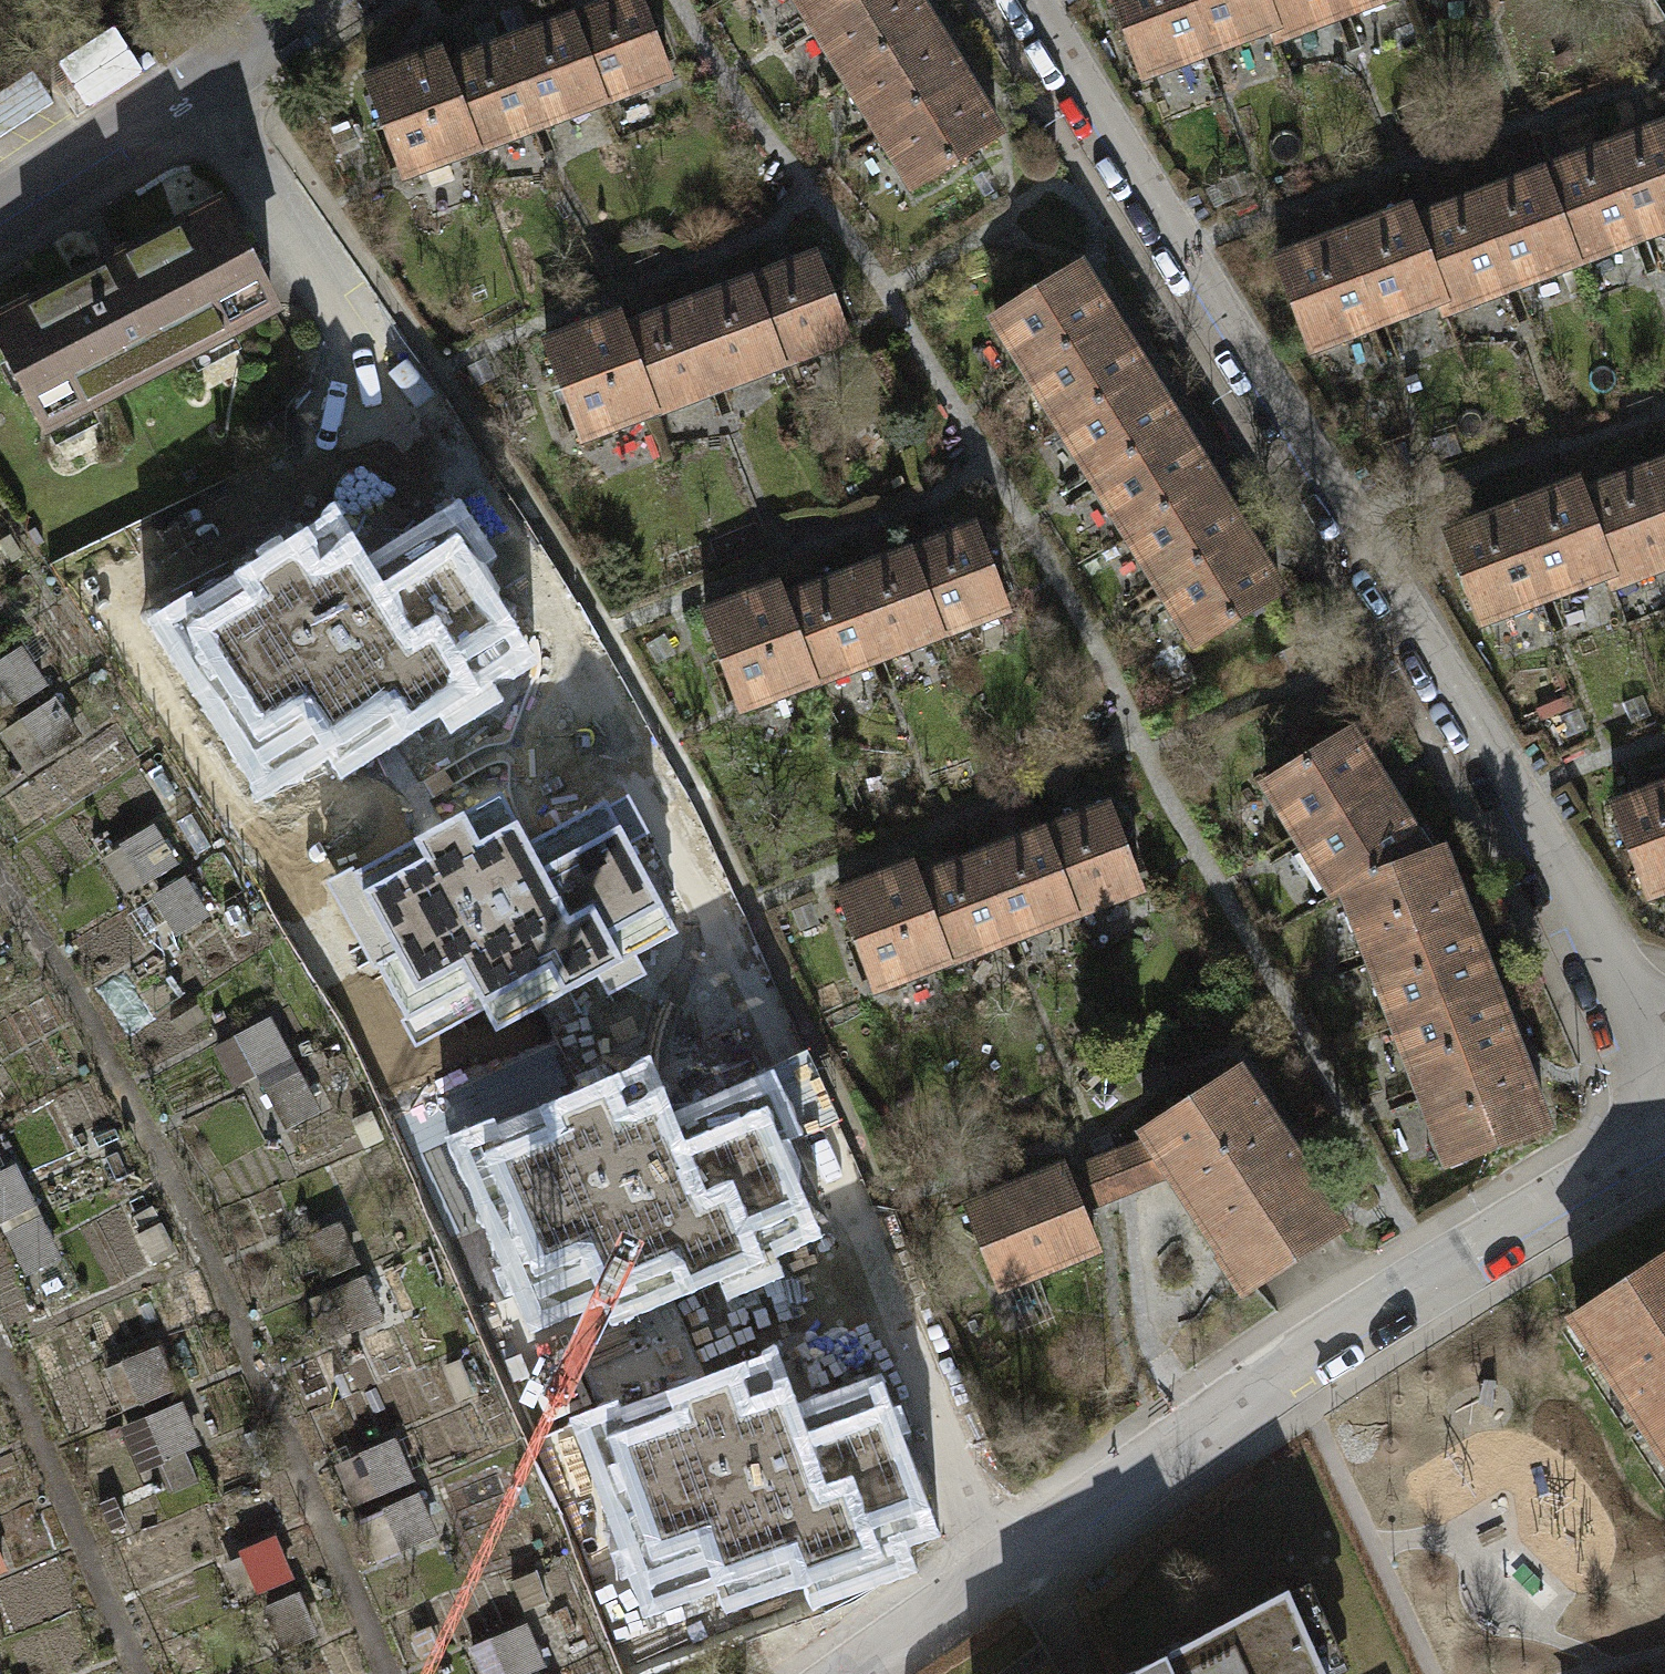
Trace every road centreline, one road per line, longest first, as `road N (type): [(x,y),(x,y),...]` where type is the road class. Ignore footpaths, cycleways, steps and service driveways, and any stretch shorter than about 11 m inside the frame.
road 1 (residential): [(1039,0),(1518,788),(1639,1030)]
road 2 (residential): [(1664,1134),(1280,1369),(842,1673)]
road 3 (residential): [(309,0),(0,200)]

